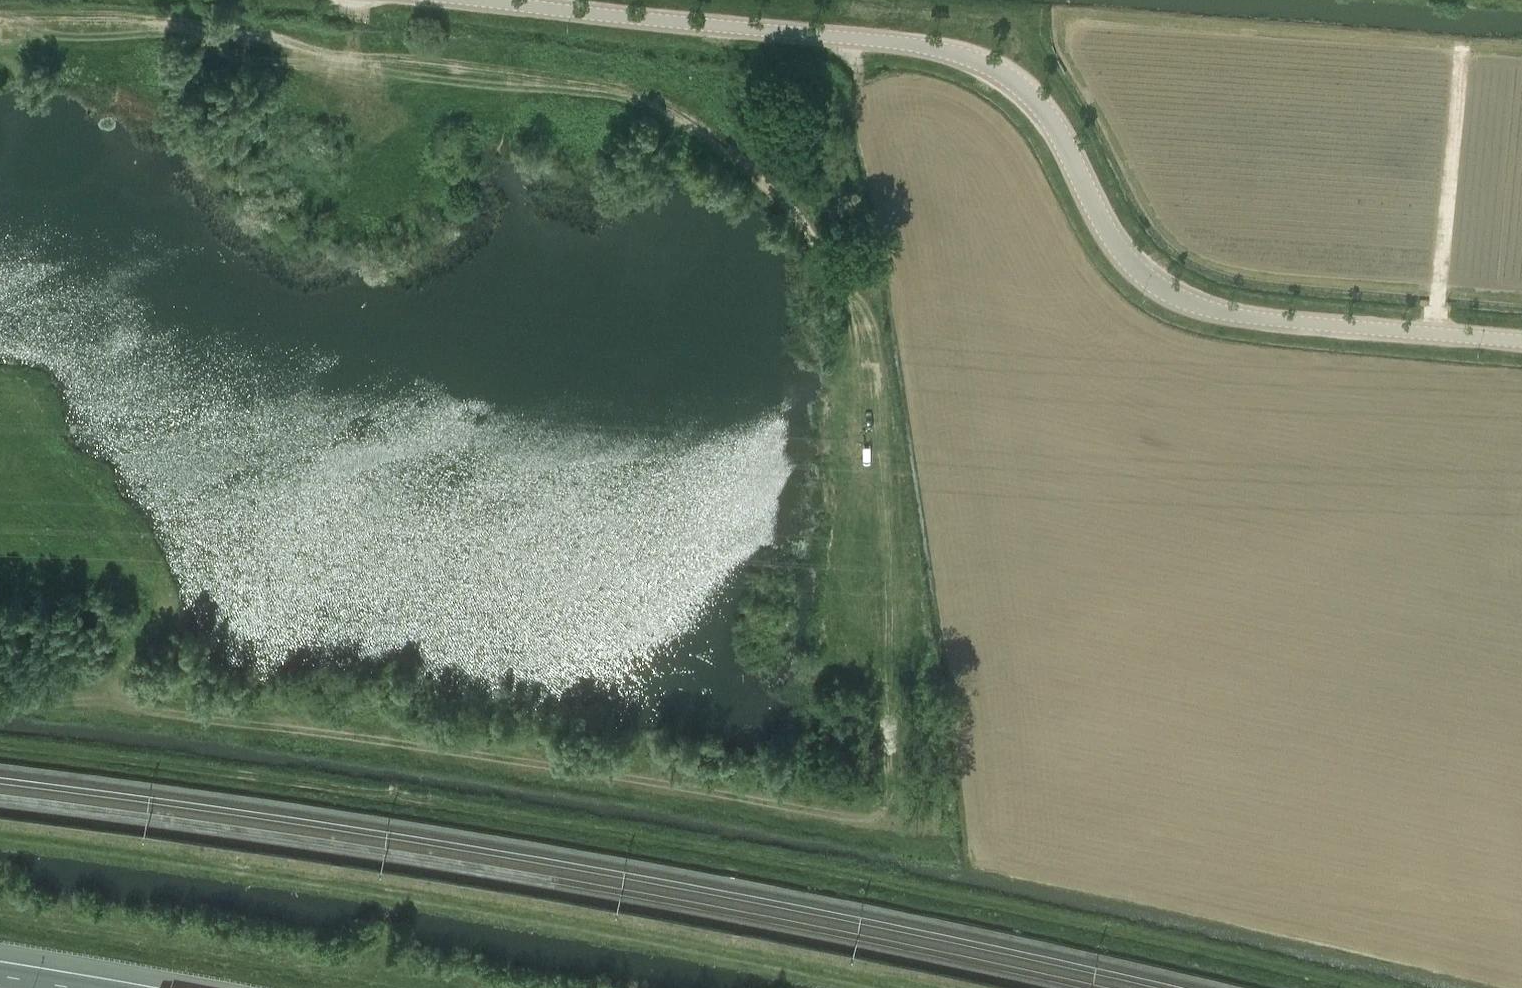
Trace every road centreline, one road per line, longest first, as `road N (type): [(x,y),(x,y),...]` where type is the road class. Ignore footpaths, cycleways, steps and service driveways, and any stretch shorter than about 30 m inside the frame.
road 1 (unclassified): [(1521,341),(1287,322),(1177,296),(1128,258),(1045,110),(1008,79),(964,59),(435,0)]

